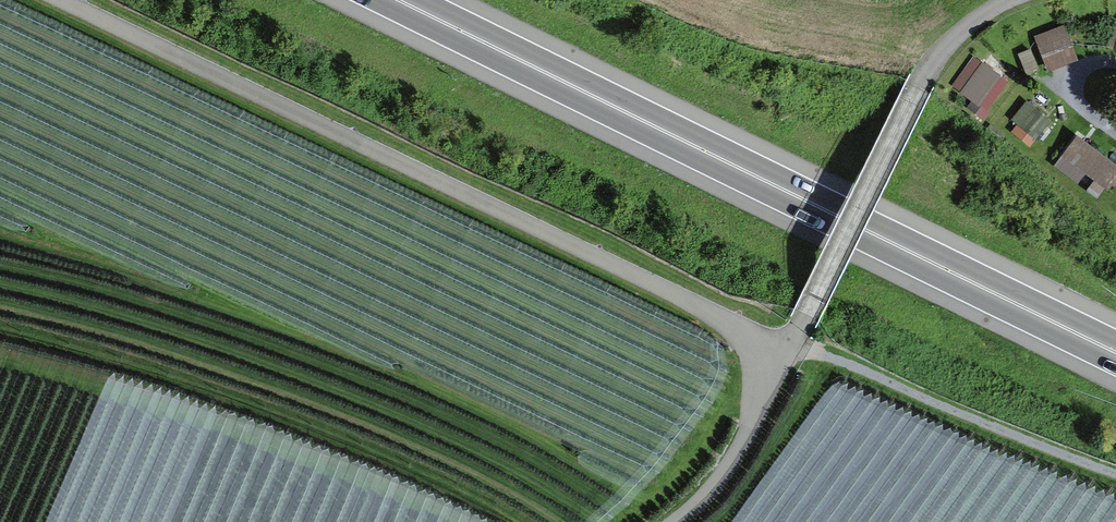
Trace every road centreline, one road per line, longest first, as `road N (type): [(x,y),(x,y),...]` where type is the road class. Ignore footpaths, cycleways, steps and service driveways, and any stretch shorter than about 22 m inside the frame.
road 1 (track): [(59,0),(783,354)]
road 2 (trunk): [(405,0),(1115,353)]
road 3 (track): [(1115,471),(789,342)]
road 4 (track): [(783,354),(916,85)]
road 5 (track): [(667,521),(756,427),(783,354)]
road 6 (residential): [(916,85),(961,32),(1009,0)]

